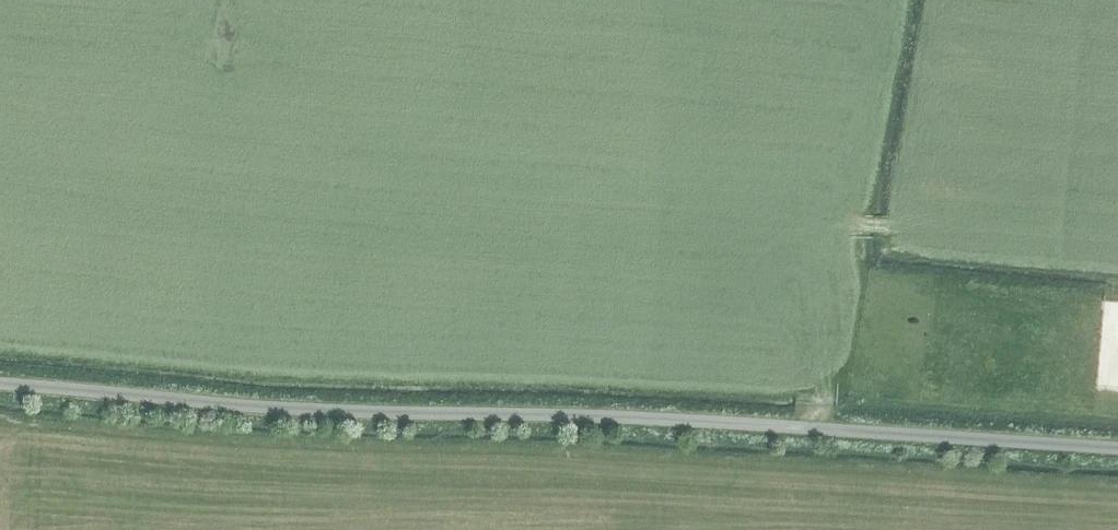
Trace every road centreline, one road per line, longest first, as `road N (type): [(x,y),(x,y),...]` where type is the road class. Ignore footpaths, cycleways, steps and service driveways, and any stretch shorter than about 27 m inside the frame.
road 1 (unclassified): [(0,387),(302,413),(1117,455)]

